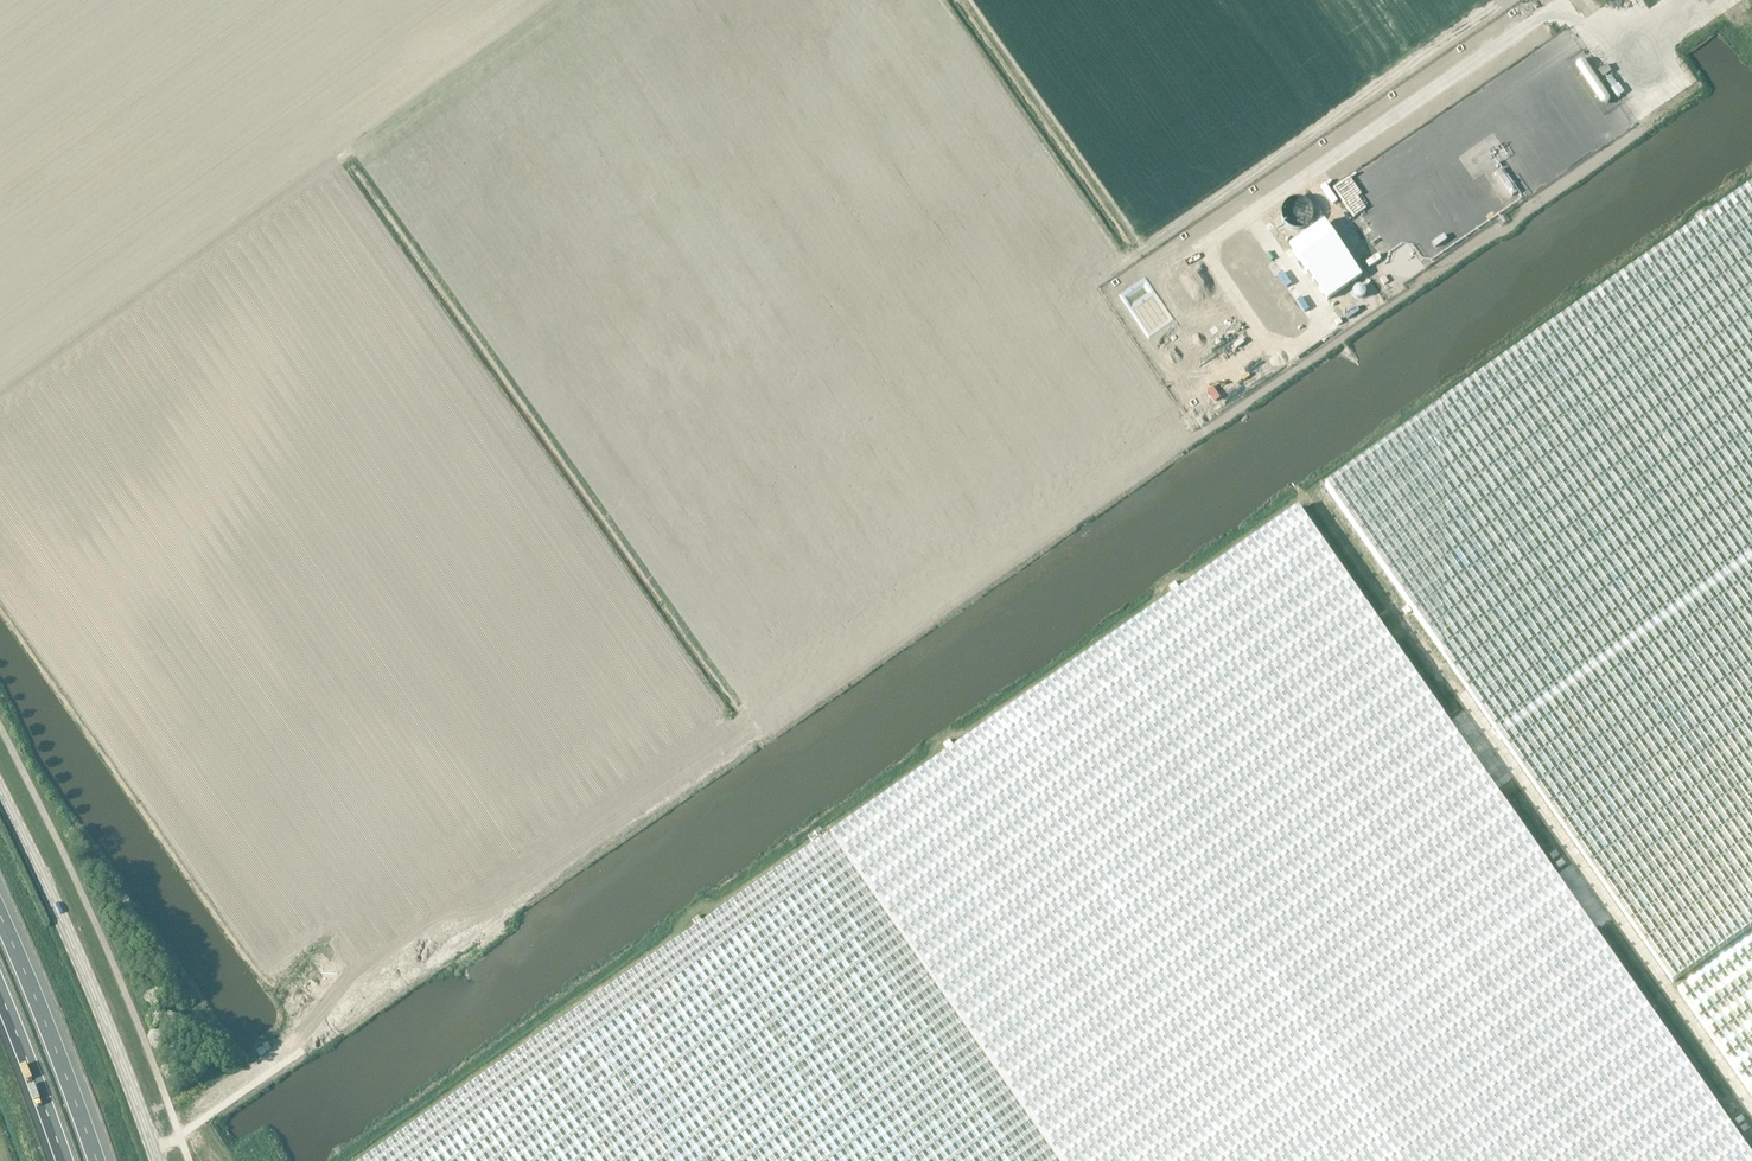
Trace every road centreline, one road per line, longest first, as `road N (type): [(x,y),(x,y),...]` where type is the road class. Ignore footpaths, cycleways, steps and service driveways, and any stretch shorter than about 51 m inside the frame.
road 1 (tertiary): [(157,1160),(100,1011),(0,795)]
road 2 (motorway): [(97,1160),(0,914)]
road 3 (motorway): [(0,992),(64,1160)]

